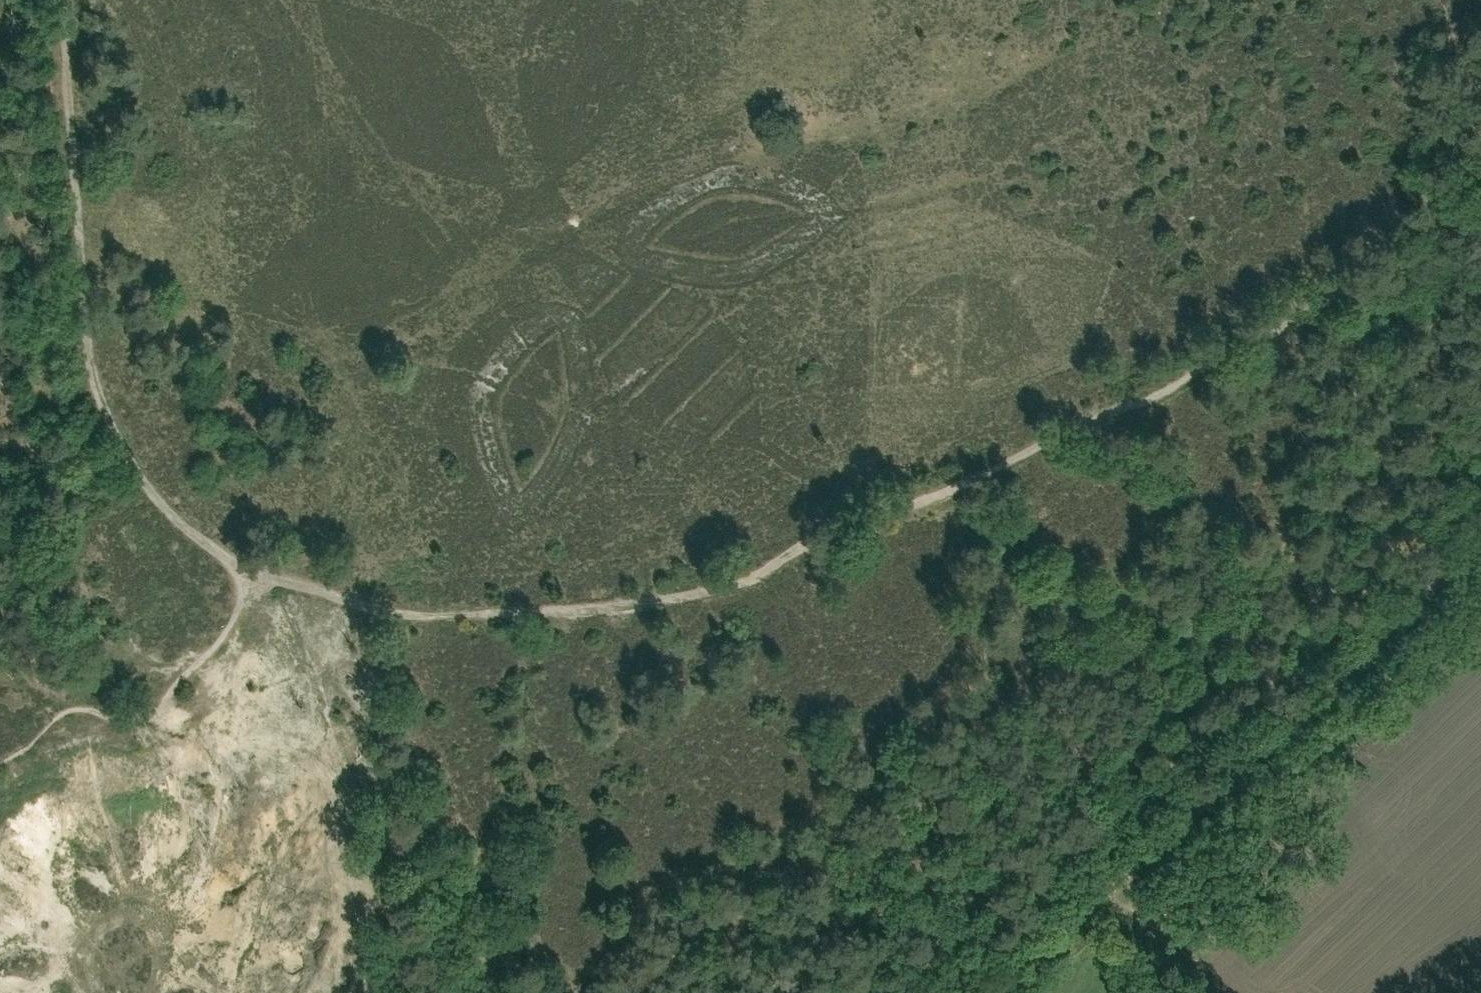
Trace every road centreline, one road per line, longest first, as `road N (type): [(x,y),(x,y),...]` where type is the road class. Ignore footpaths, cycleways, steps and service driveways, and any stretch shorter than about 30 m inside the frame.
road 1 (track): [(998,992),(1480,544)]
road 2 (track): [(244,566),(164,509),(99,403),(85,341),(60,0)]

